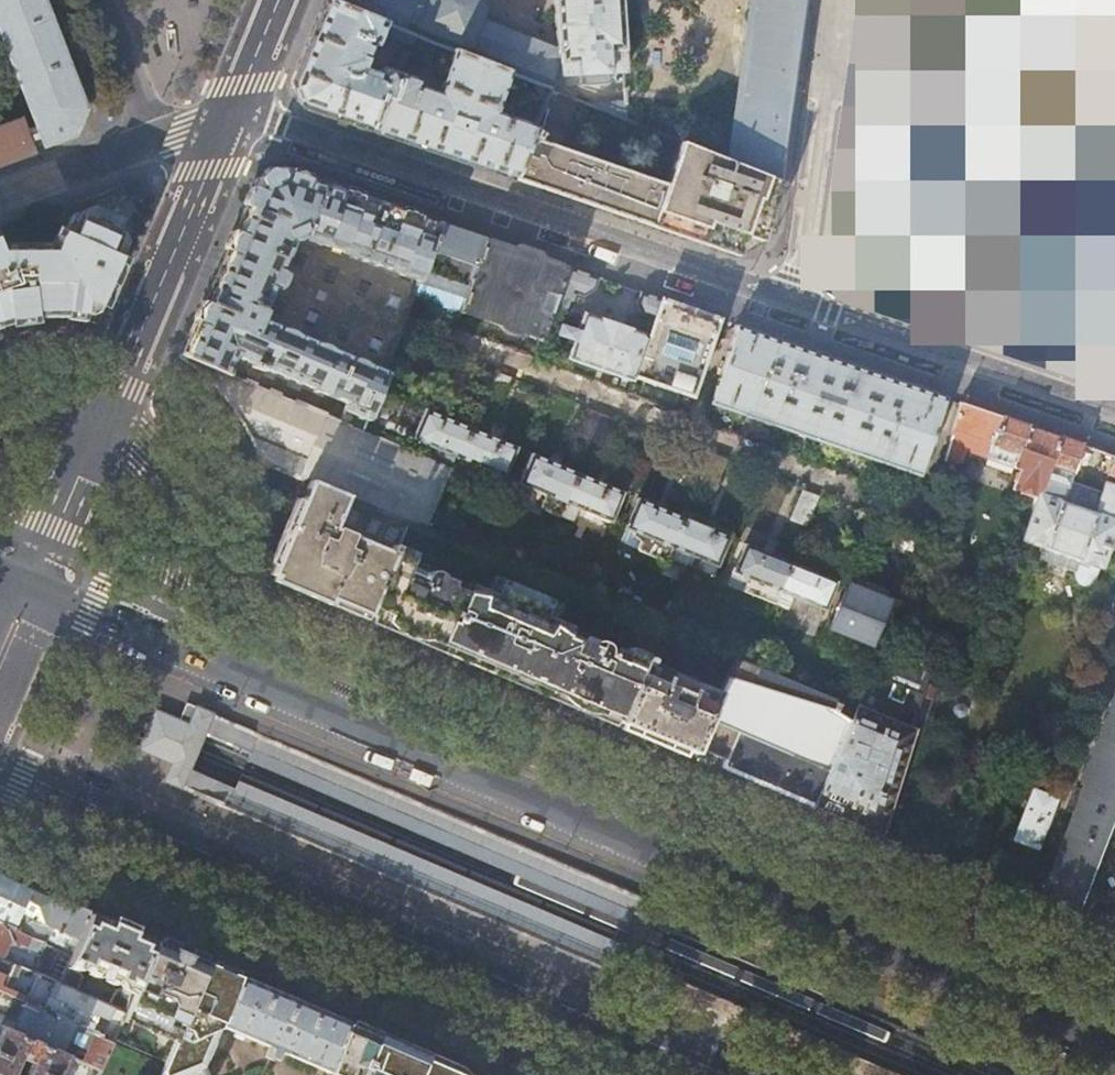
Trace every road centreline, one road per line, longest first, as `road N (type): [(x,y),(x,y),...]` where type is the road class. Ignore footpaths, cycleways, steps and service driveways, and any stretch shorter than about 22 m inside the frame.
road 1 (primary): [(1114,1044),(152,631)]
road 2 (primary): [(0,765),(726,1074)]
road 3 (residential): [(799,303),(232,113)]
road 4 (secondary): [(232,113),(103,428)]
road 5 (residential): [(799,303),(1114,411)]
road 6 (residential): [(838,0),(799,303)]
road 7 (residential): [(152,631),(174,560),(173,519),(143,456),(103,428)]
road 8 (secondary): [(103,428),(37,581)]
road 9 (primary): [(152,631),(37,581)]
road 10 (secondary): [(277,0),(232,113)]

